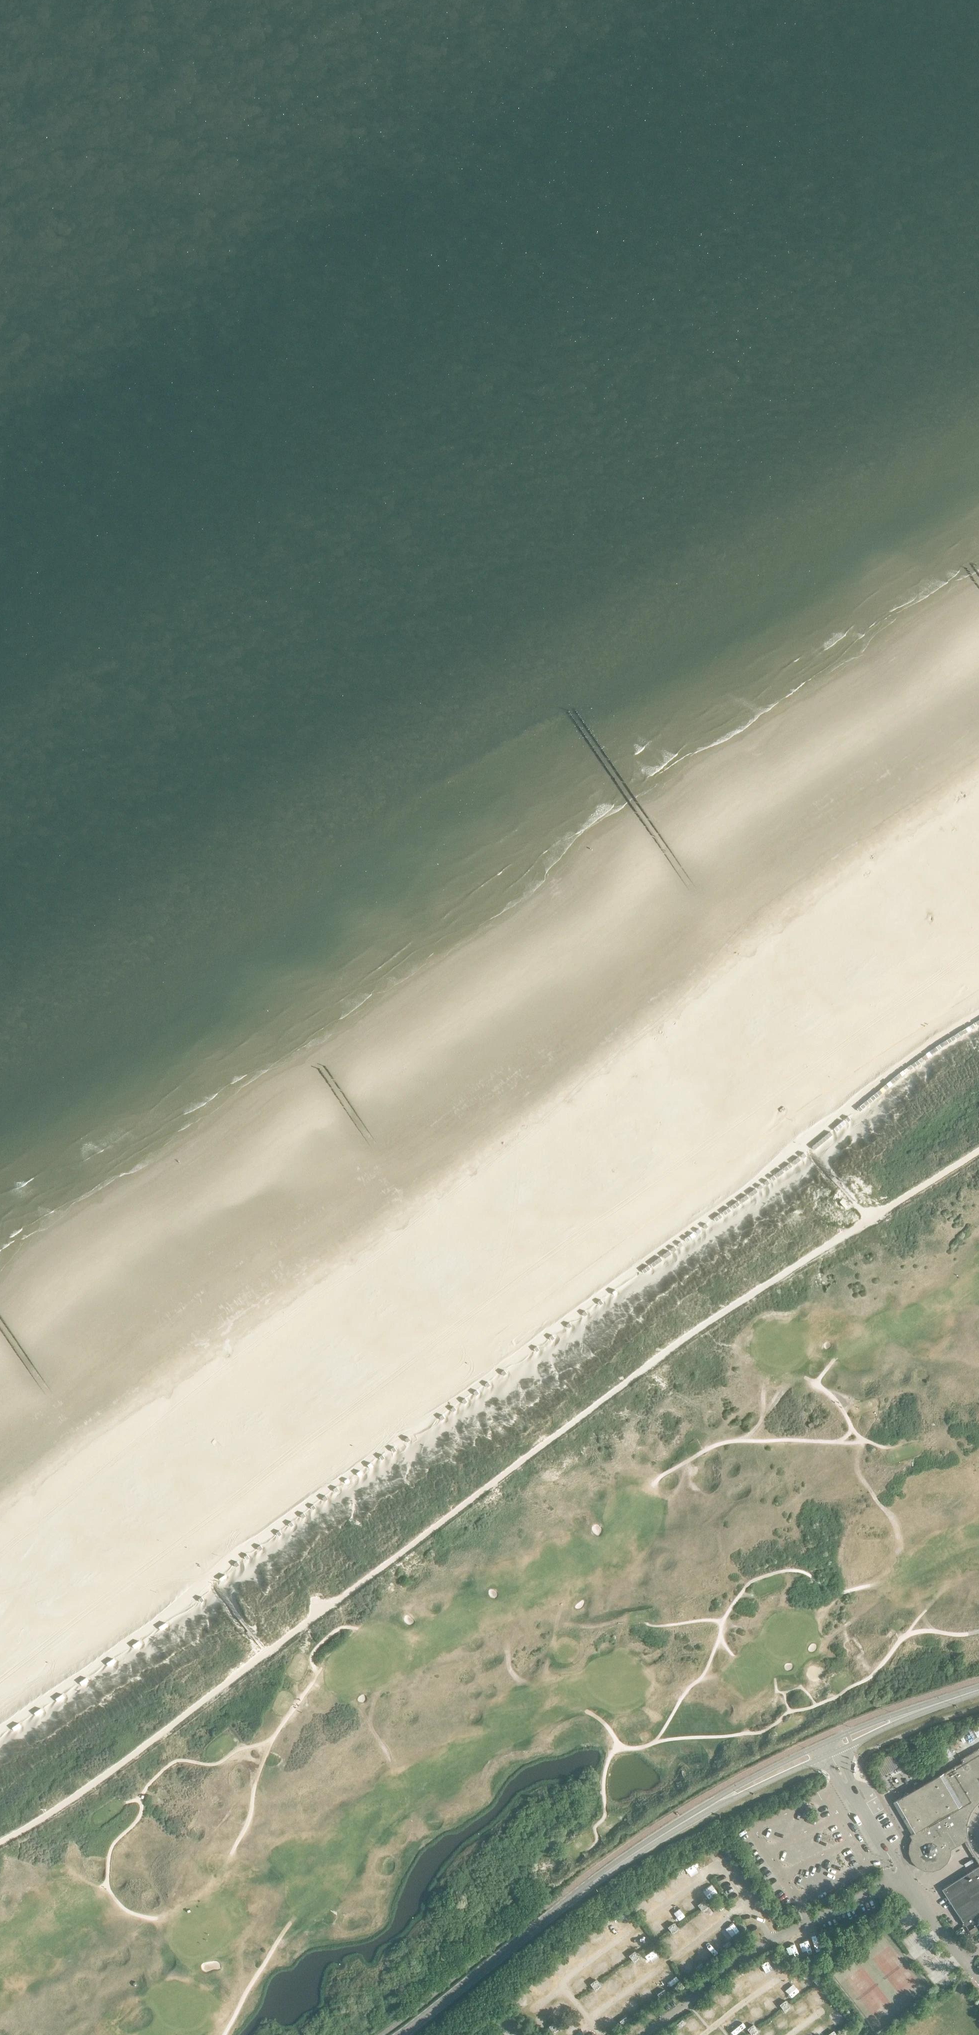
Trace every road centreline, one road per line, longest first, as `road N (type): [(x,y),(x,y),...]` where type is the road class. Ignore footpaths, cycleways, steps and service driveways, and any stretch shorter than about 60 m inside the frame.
road 1 (secondary): [(400,2034),(651,1840),(809,1757),(978,1688)]

